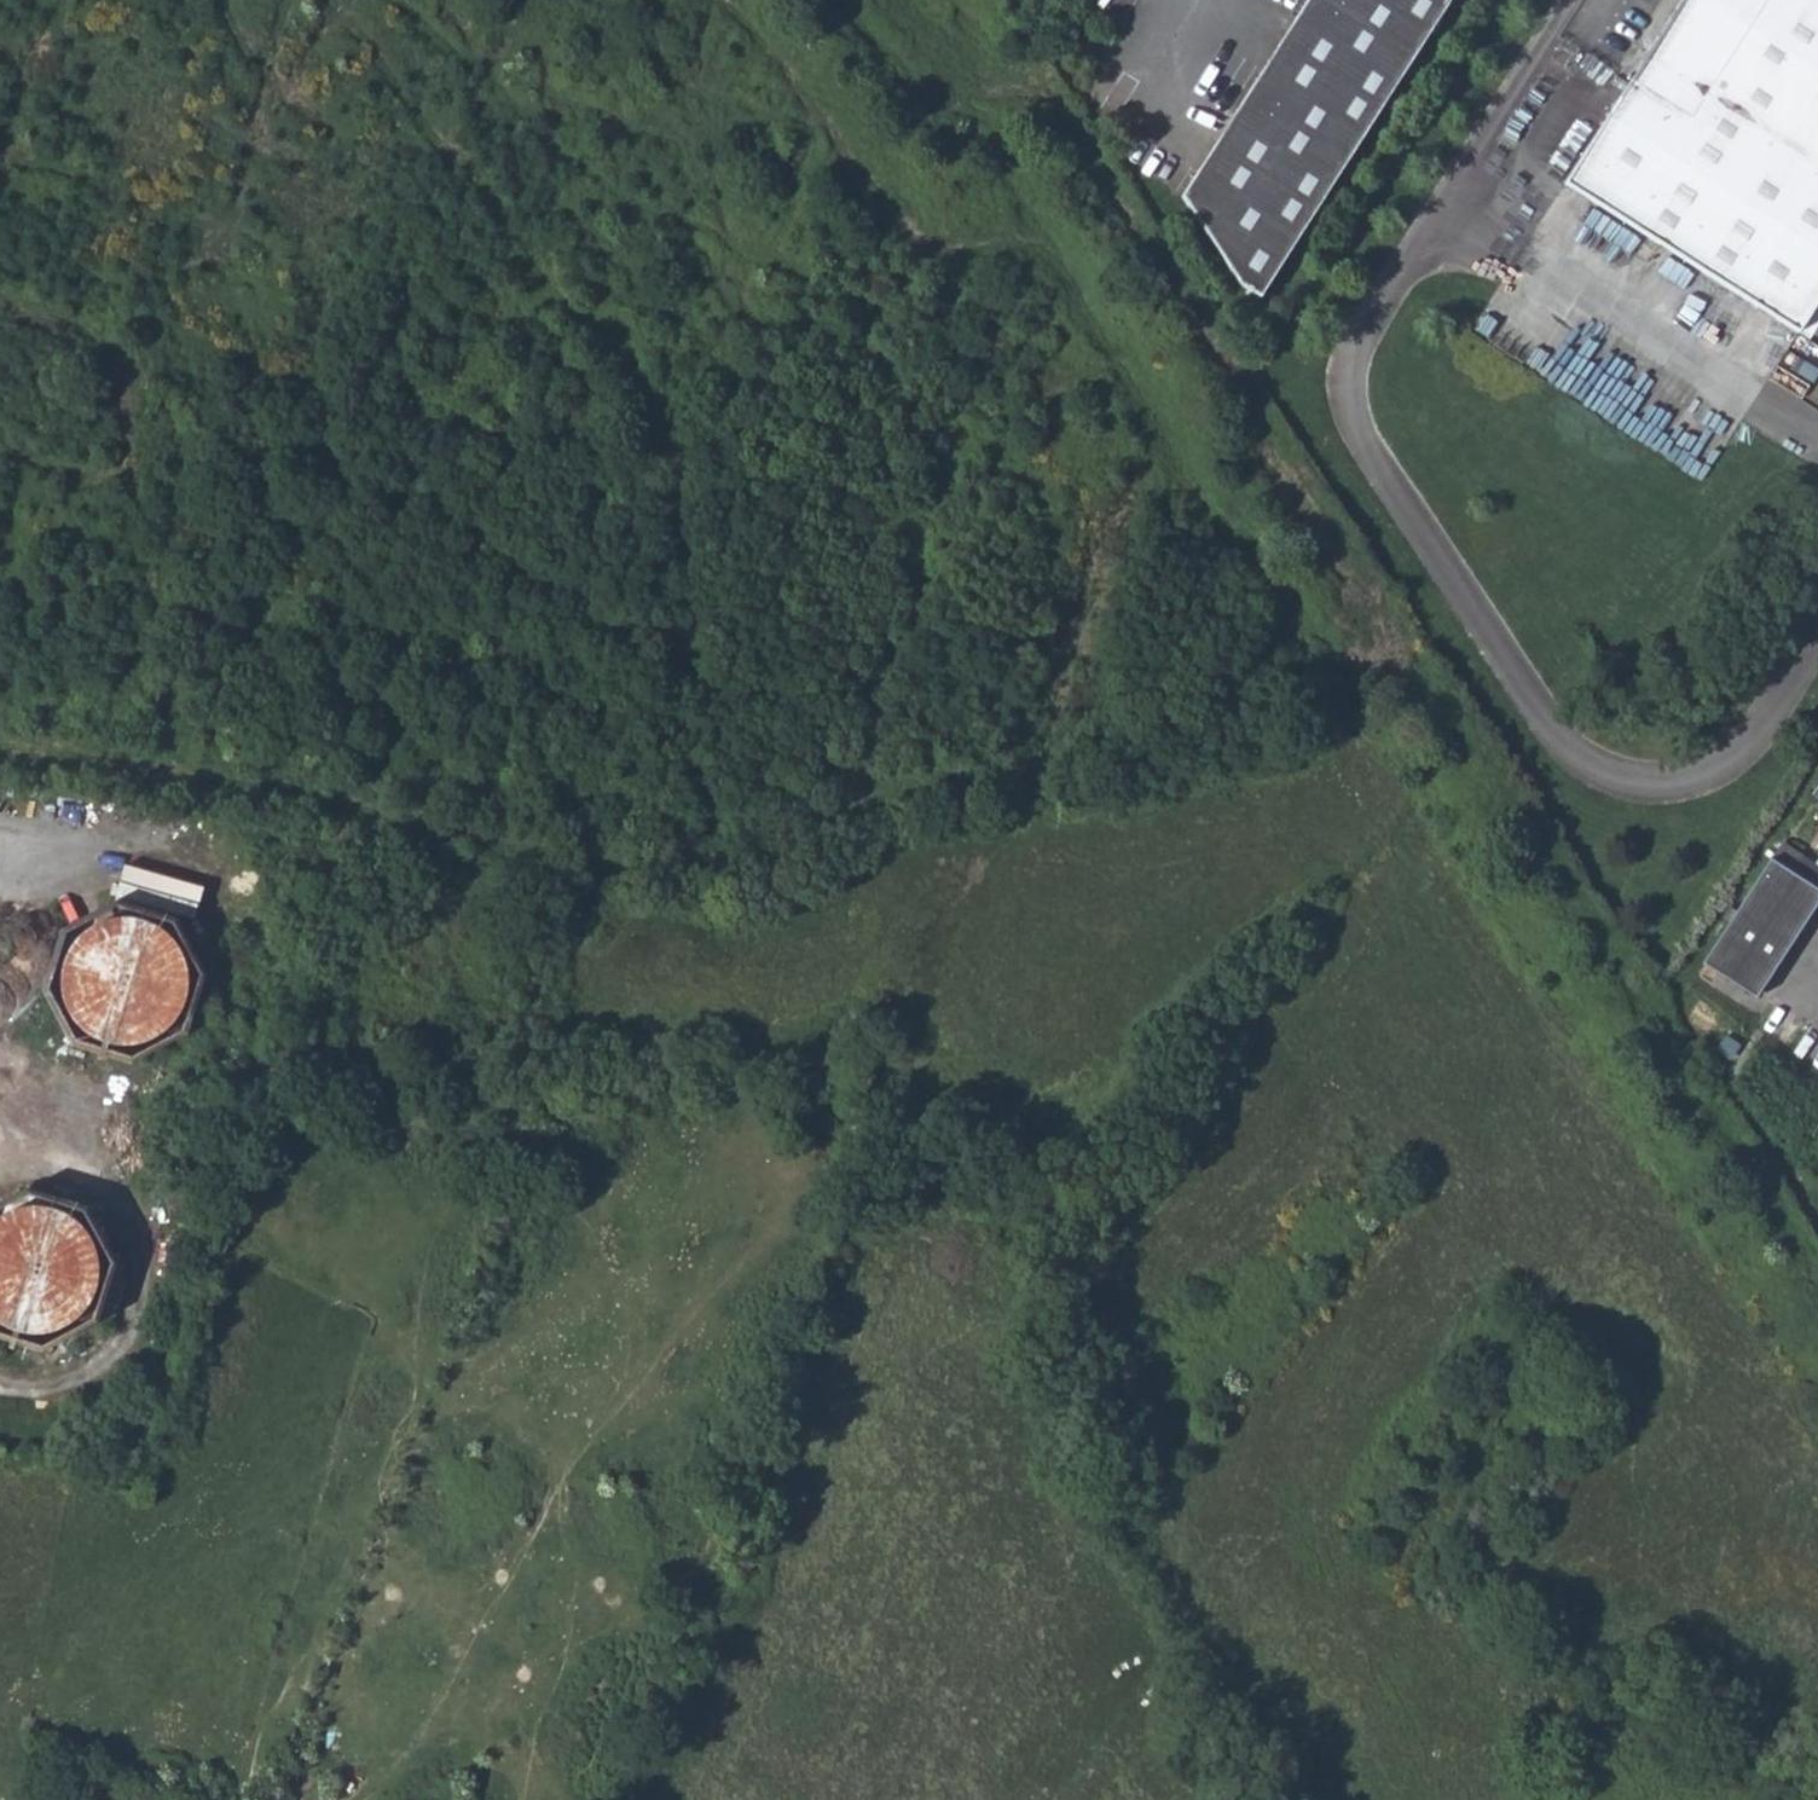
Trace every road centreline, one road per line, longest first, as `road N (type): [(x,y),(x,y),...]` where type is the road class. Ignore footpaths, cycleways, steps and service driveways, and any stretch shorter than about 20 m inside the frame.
road 1 (track): [(0,752),(216,781),(564,863),(703,881),(776,870),(901,786)]

